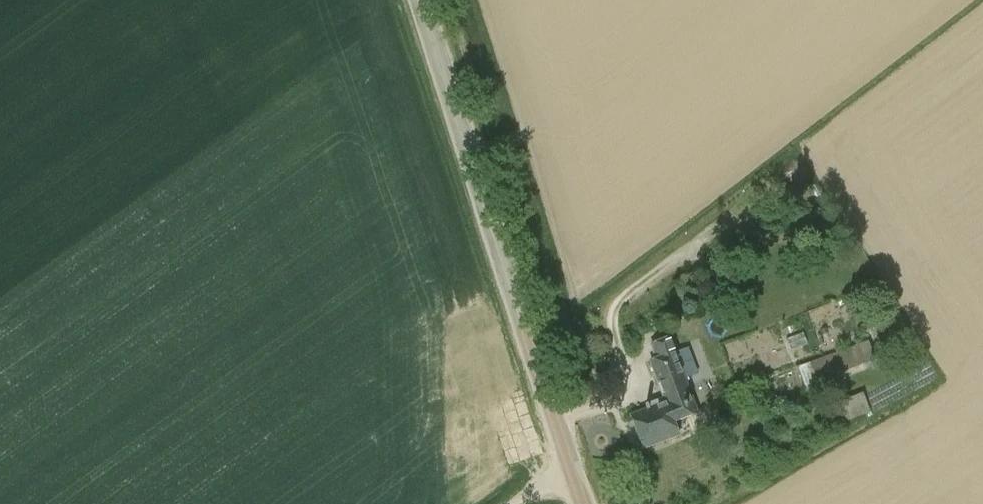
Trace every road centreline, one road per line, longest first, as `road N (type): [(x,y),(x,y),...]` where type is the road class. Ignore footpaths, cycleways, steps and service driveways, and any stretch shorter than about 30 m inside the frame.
road 1 (tertiary): [(571,470),(424,0)]

